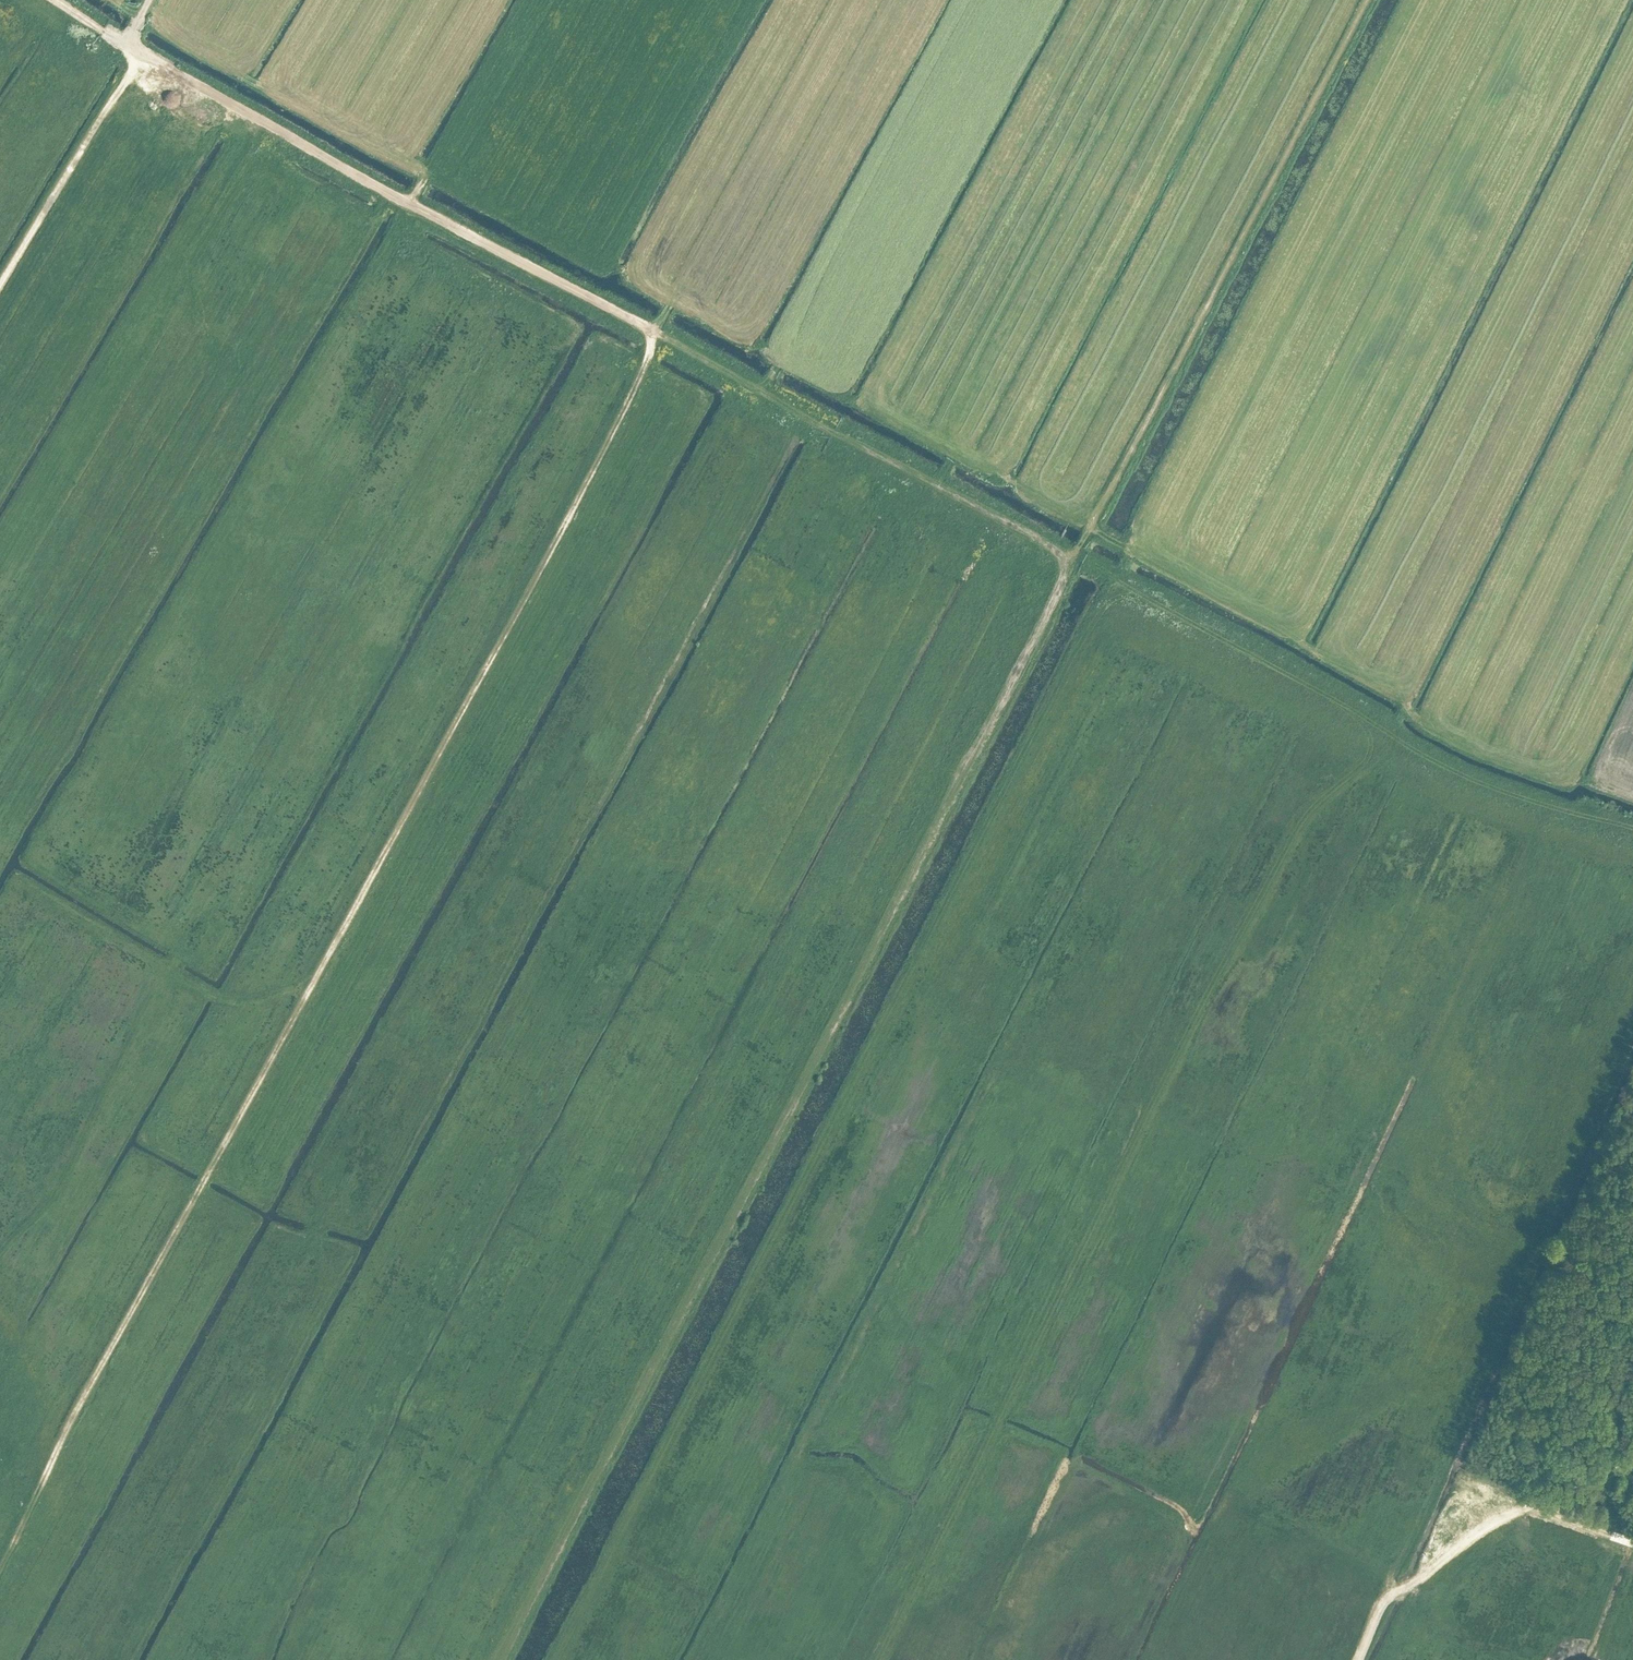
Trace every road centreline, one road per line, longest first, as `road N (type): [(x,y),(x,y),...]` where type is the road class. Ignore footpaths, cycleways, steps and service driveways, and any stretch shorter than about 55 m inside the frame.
road 1 (track): [(59,0),(405,202),(649,329),(644,361)]
road 2 (track): [(1359,1659),(1389,1598),(1481,1530),(1546,1500)]

